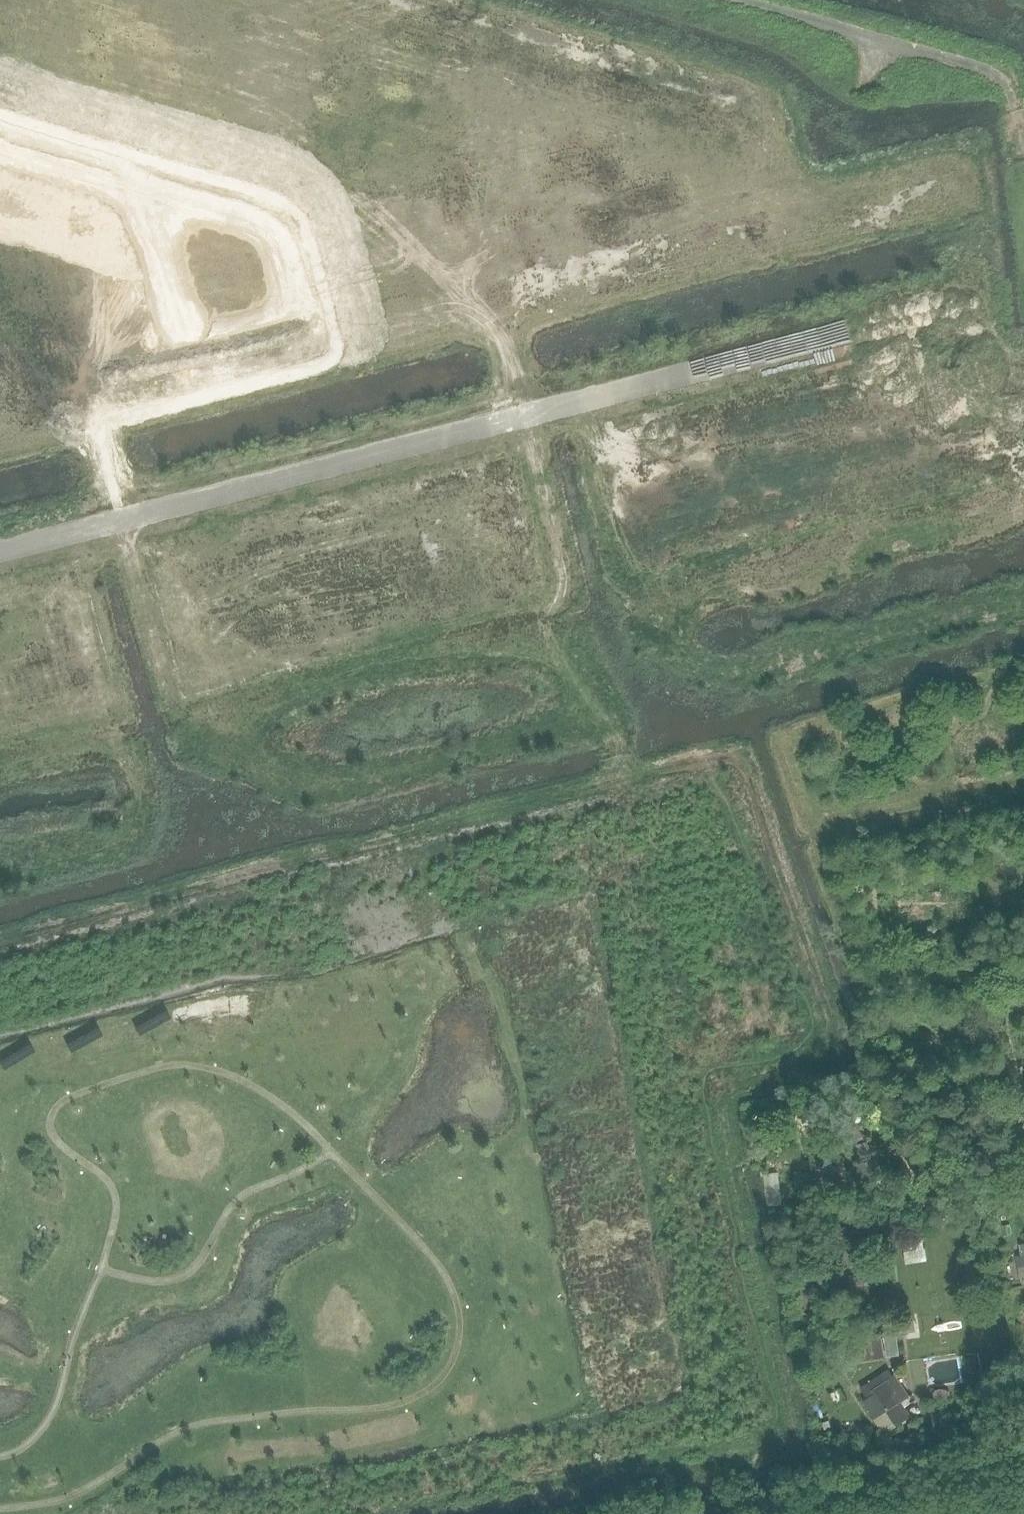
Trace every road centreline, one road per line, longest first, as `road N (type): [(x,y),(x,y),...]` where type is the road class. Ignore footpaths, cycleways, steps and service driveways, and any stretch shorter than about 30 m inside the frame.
road 1 (unclassified): [(0,554),(942,306)]
road 2 (unclassified): [(150,188),(273,225),(295,248),(303,286),(296,309),(276,328),(195,342),(174,322),(145,207)]
road 3 (track): [(740,0),(992,73),(1007,88),(1018,126)]
road 4 (unclassified): [(0,141),(150,188)]

